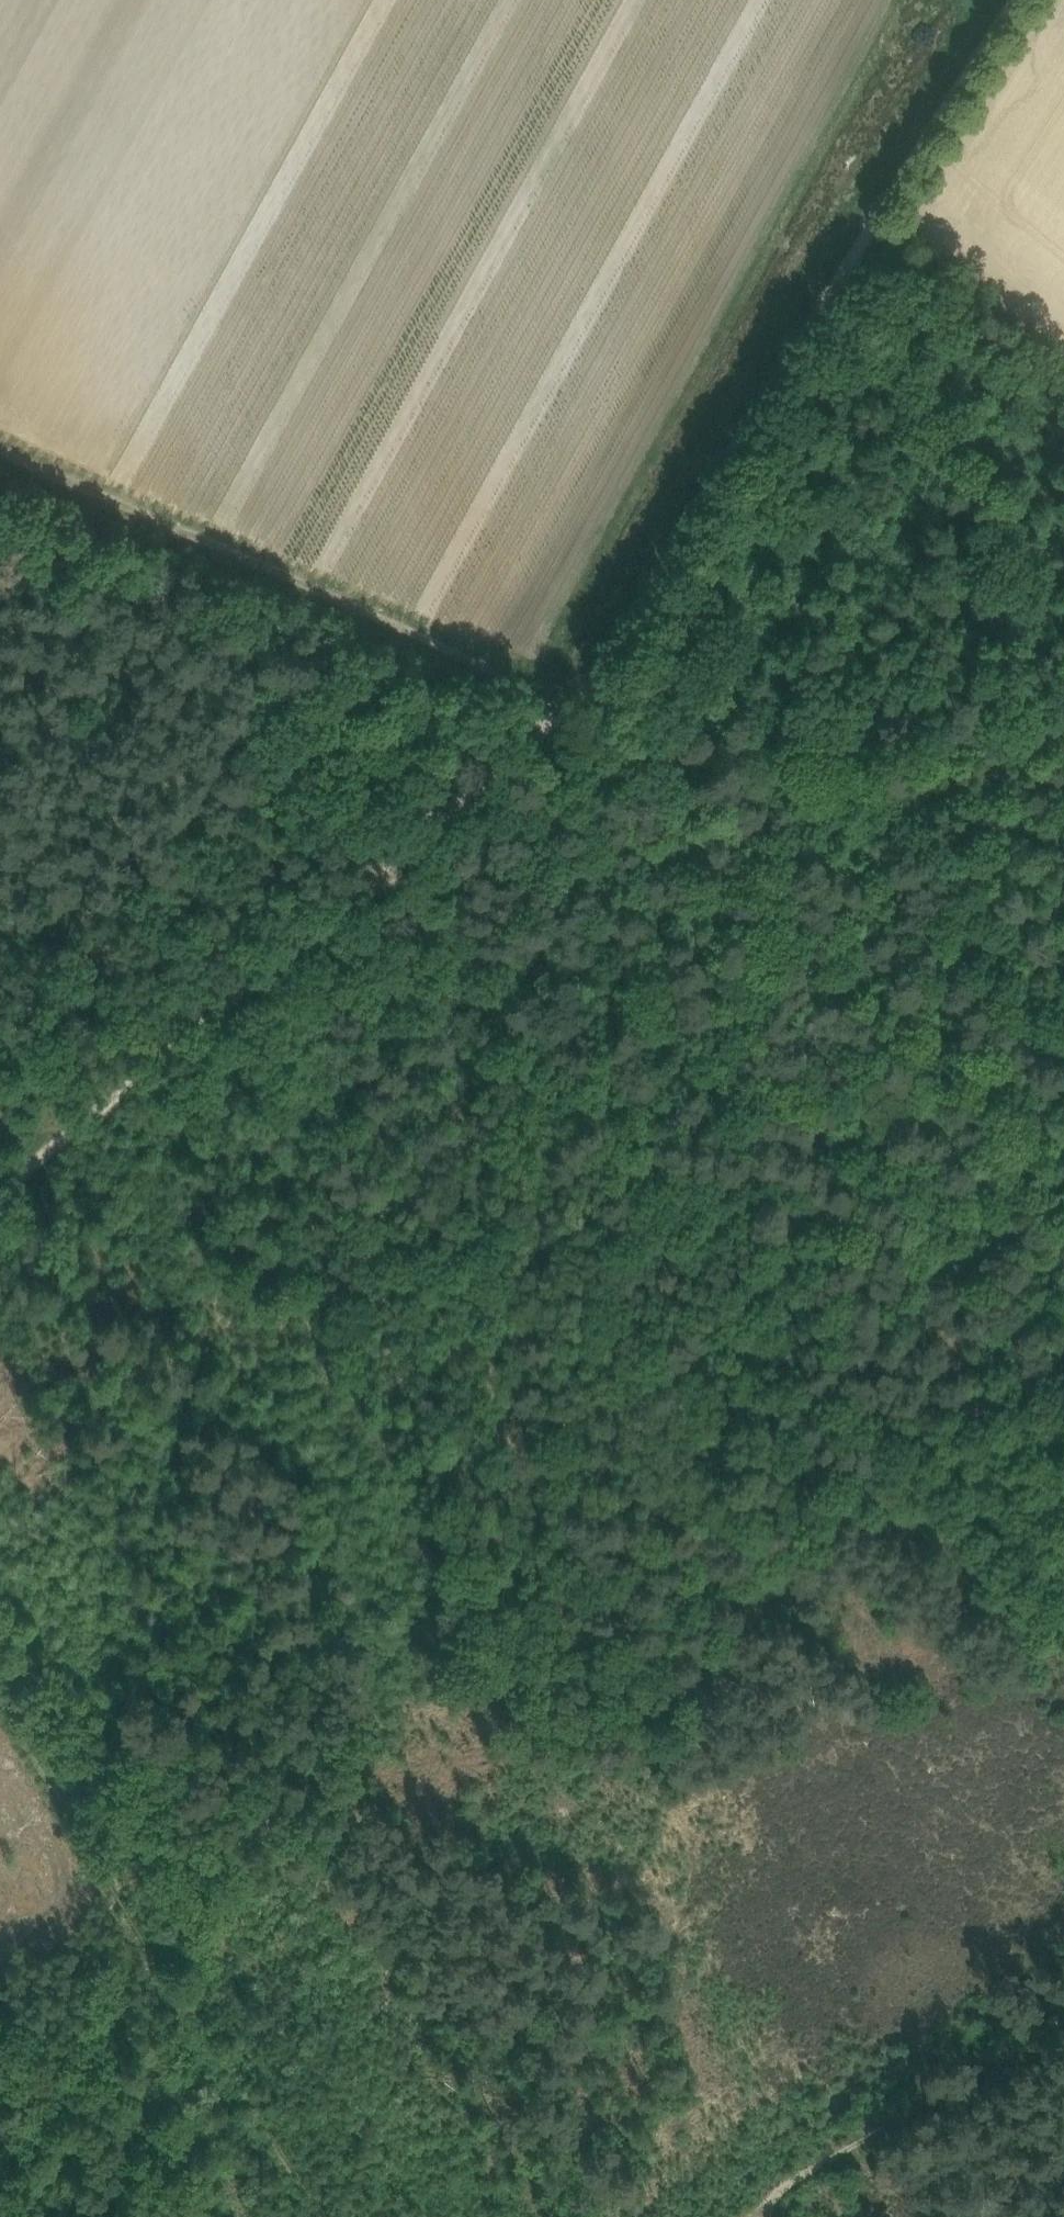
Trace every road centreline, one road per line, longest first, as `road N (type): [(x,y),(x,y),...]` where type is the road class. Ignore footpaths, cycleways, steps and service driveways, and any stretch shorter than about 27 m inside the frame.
road 1 (track): [(389,861),(578,709),(604,678),(715,488),(1024,0)]
road 2 (track): [(389,861),(777,1342),(1063,1616)]
road 3 (track): [(582,705),(0,454)]
road 4 (track): [(0,1692),(328,2216)]
road 5 (track): [(0,1190),(224,992),(389,861)]
road 6 (track): [(1063,2028),(770,2214)]

